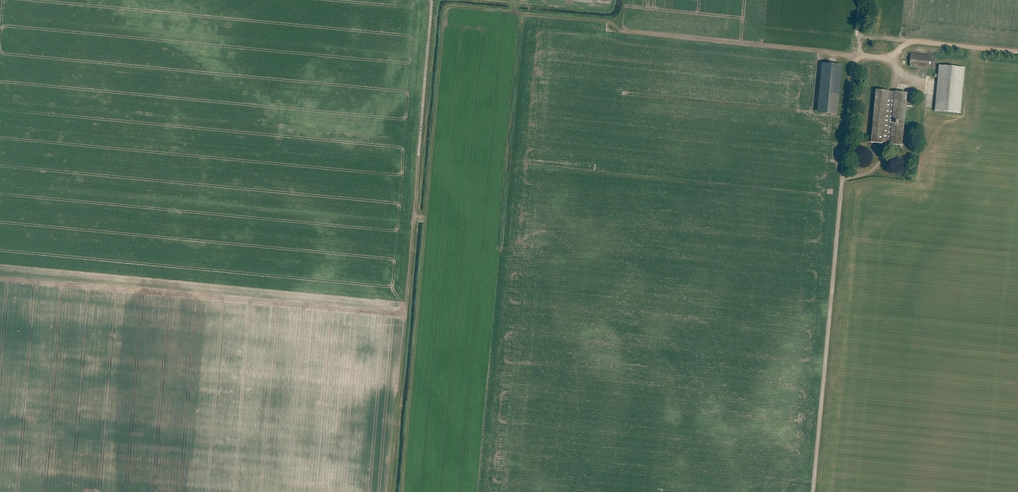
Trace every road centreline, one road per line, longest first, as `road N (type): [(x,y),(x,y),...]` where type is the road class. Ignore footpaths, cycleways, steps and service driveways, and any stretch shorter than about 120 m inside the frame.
road 1 (track): [(814,491),(857,34)]
road 2 (track): [(1017,51),(912,42),(886,57),(855,55)]

